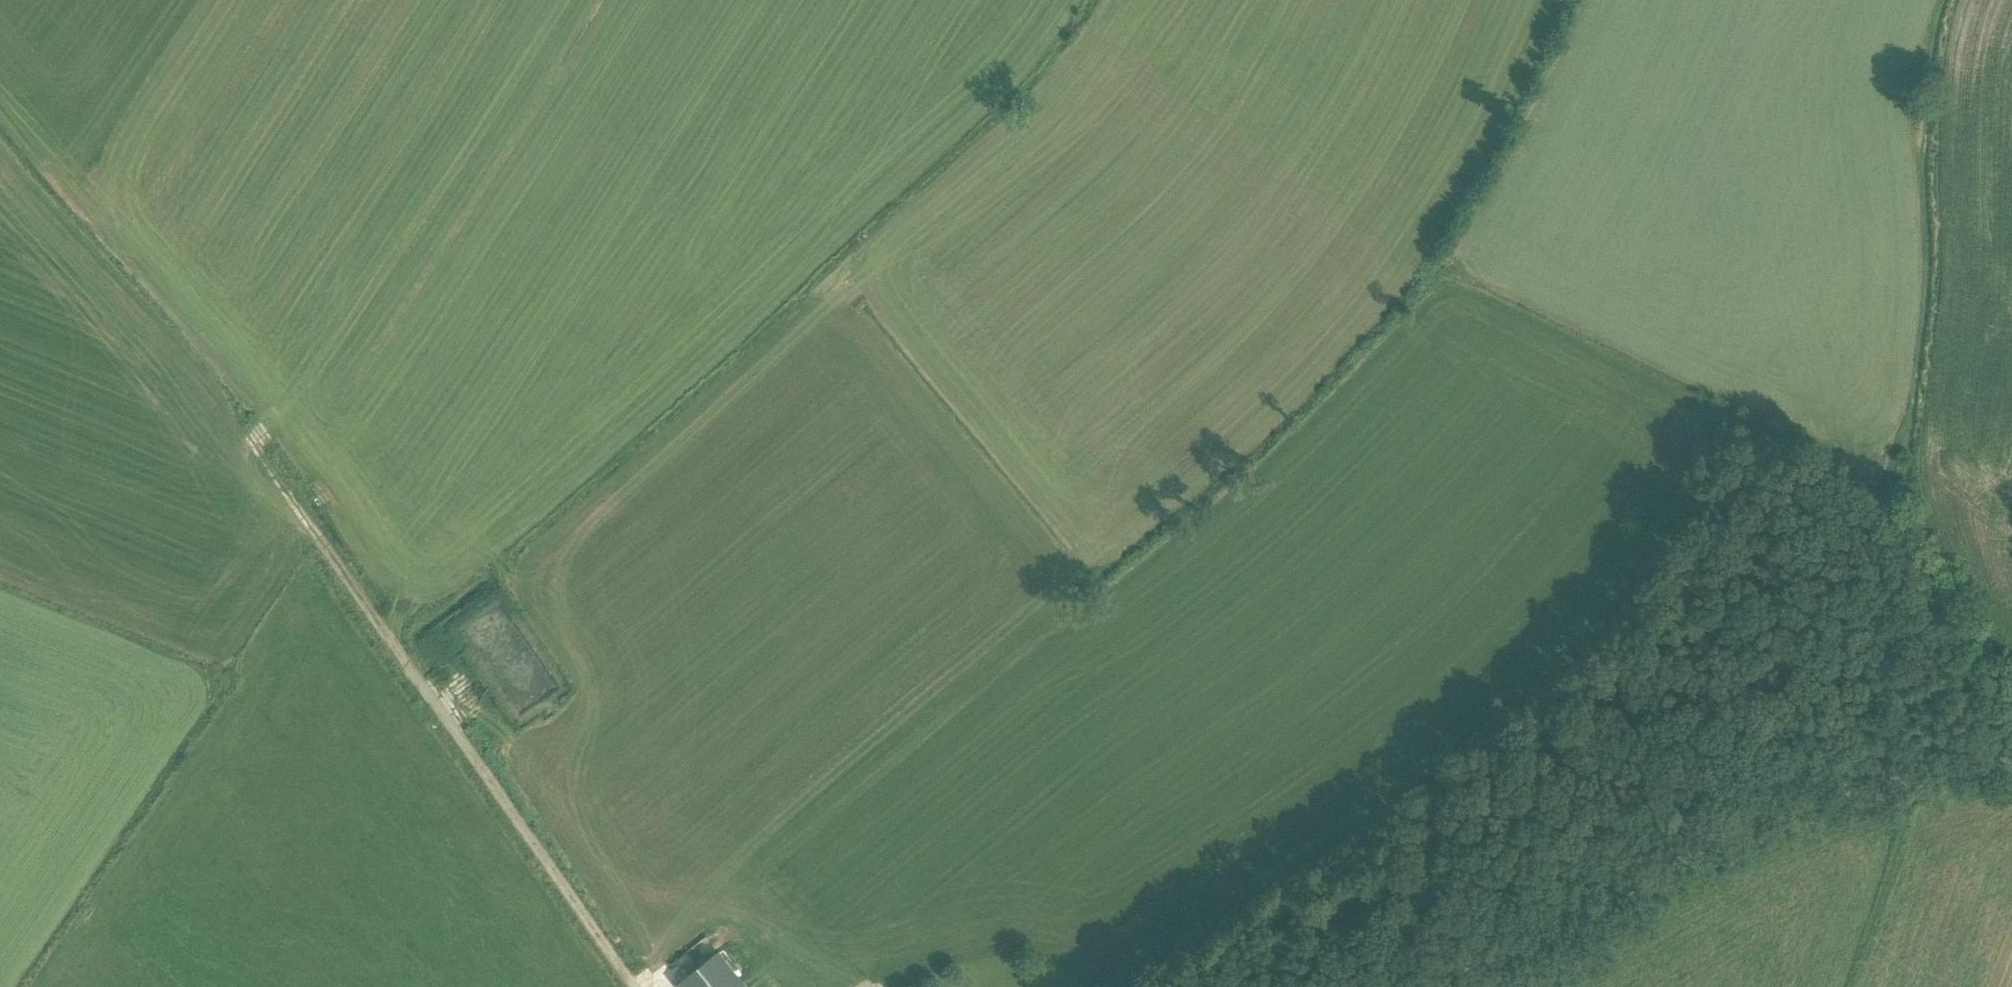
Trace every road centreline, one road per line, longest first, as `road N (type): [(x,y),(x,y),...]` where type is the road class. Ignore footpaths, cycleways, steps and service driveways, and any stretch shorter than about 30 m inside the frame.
road 1 (unclassified): [(1448,986),(1789,800),(2011,760)]

